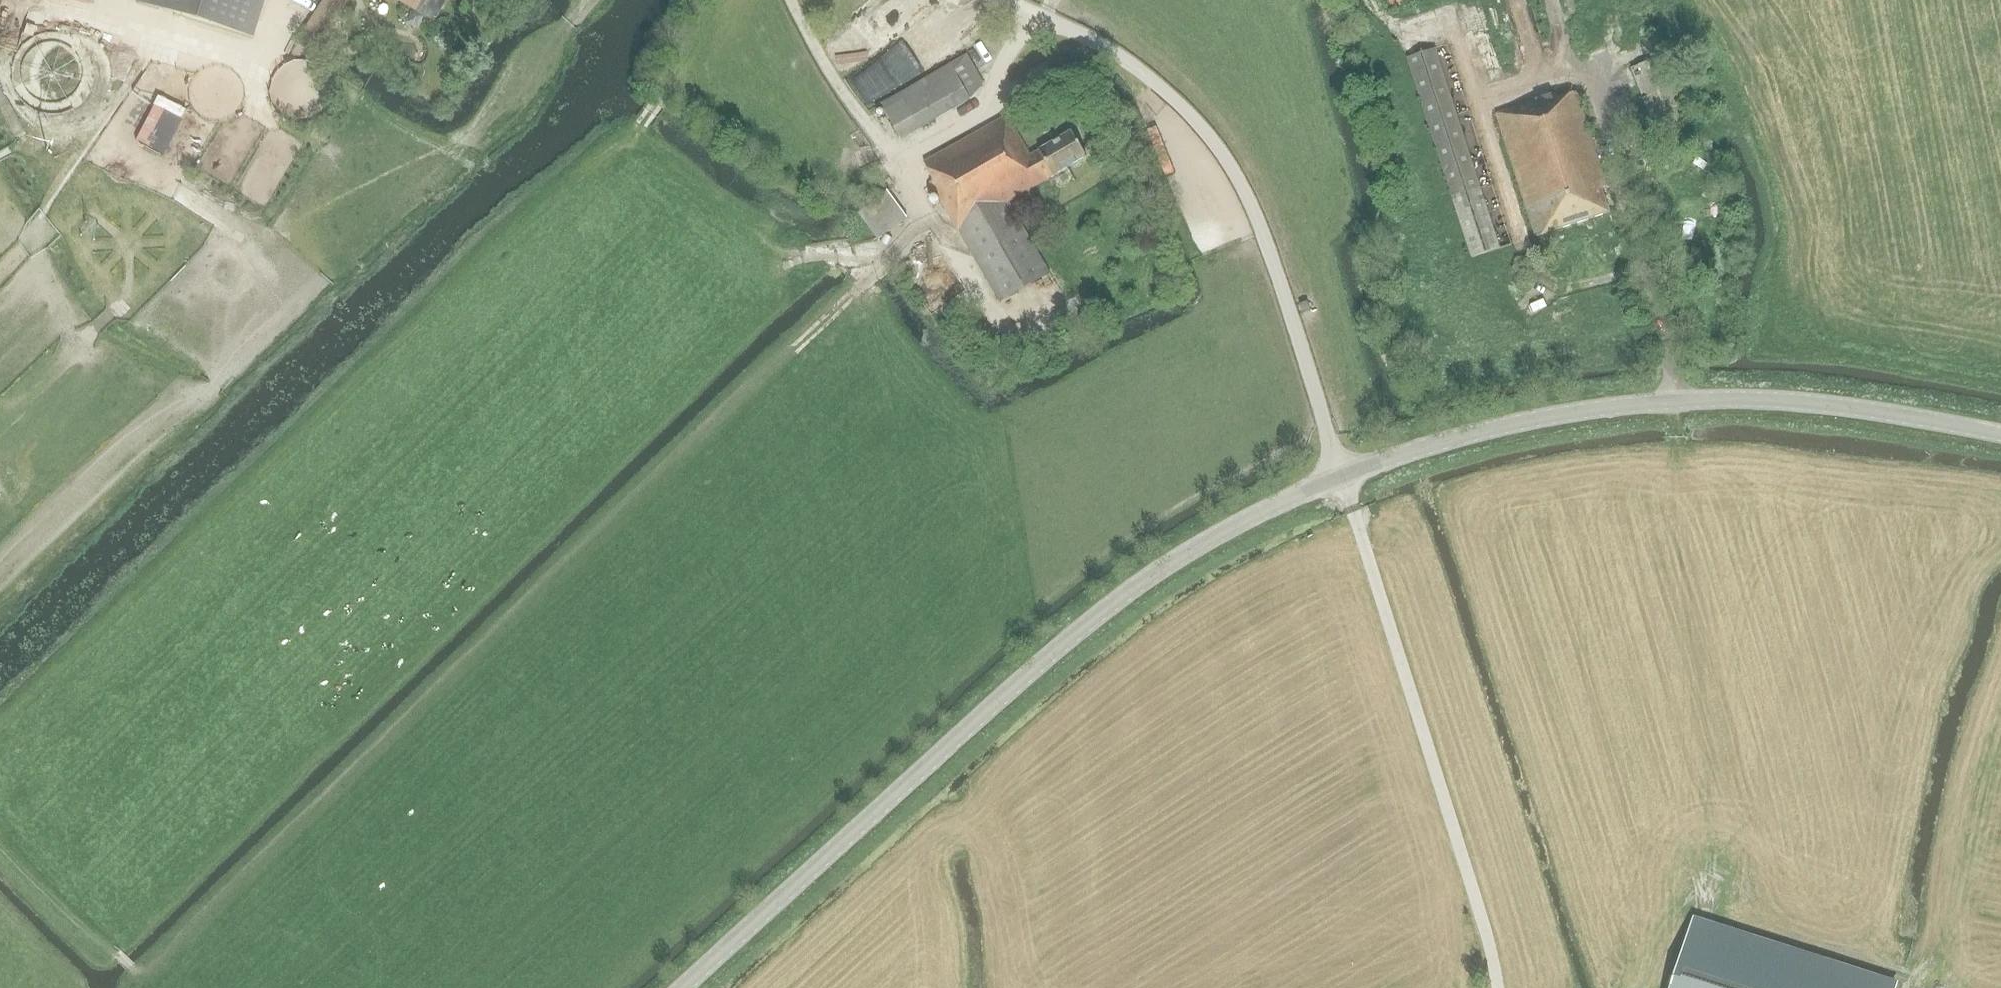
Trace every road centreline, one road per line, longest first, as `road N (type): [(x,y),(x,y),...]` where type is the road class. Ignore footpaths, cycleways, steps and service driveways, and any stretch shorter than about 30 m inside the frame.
road 1 (tertiary): [(681,987),(1093,618),(1229,530),(1342,477),(1506,426),(1673,401),(1813,403),(2000,434)]
road 2 (track): [(169,36),(45,211)]
road 3 (track): [(925,225),(796,350)]
road 4 (track): [(925,225),(877,251),(811,253)]

